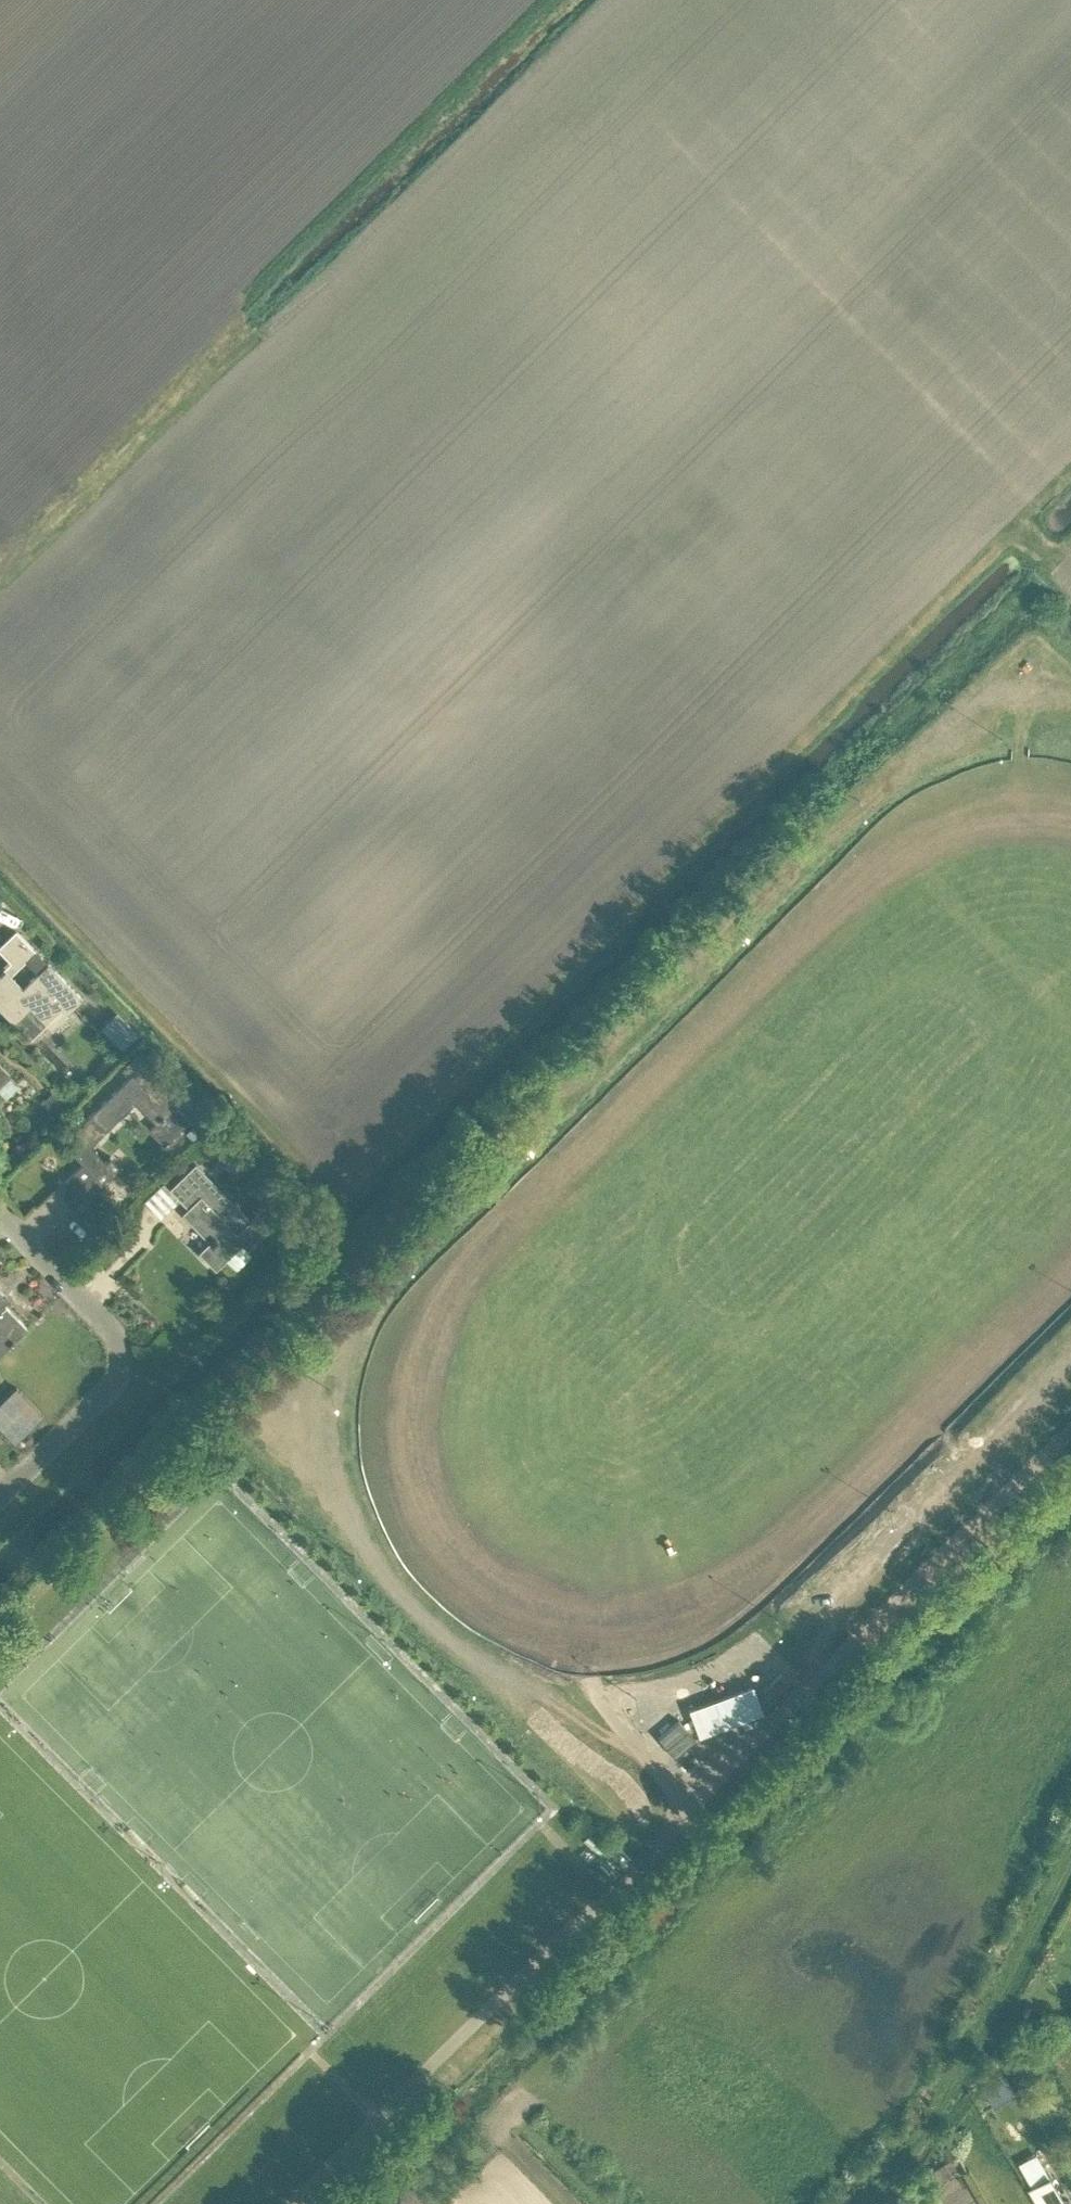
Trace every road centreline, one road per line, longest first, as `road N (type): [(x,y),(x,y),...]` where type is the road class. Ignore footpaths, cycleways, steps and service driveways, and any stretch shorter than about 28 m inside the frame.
road 1 (residential): [(0,1496),(98,1400),(119,1367),(110,1334),(0,1216)]

